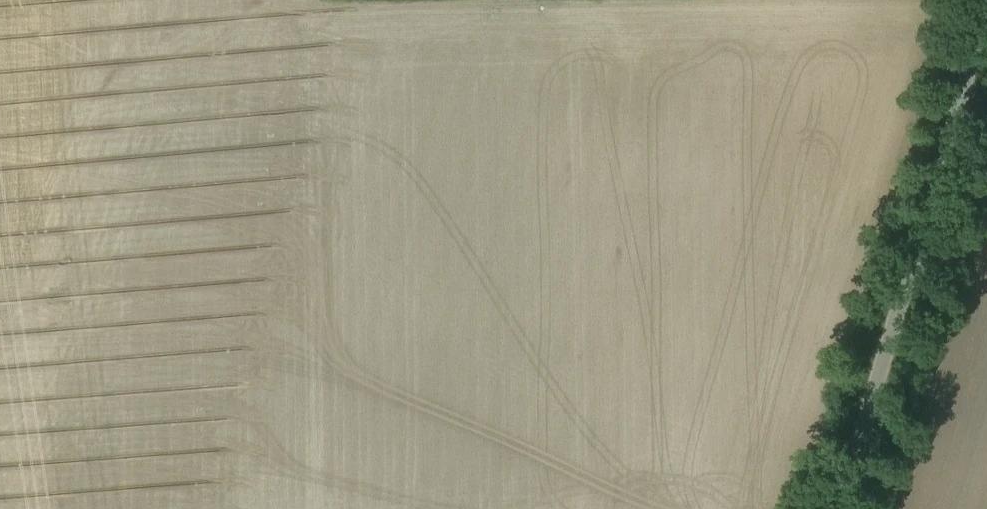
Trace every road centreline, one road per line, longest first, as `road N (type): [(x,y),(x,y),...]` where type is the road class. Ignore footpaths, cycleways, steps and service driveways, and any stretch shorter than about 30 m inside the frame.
road 1 (unclassified): [(986,24),(841,508)]

